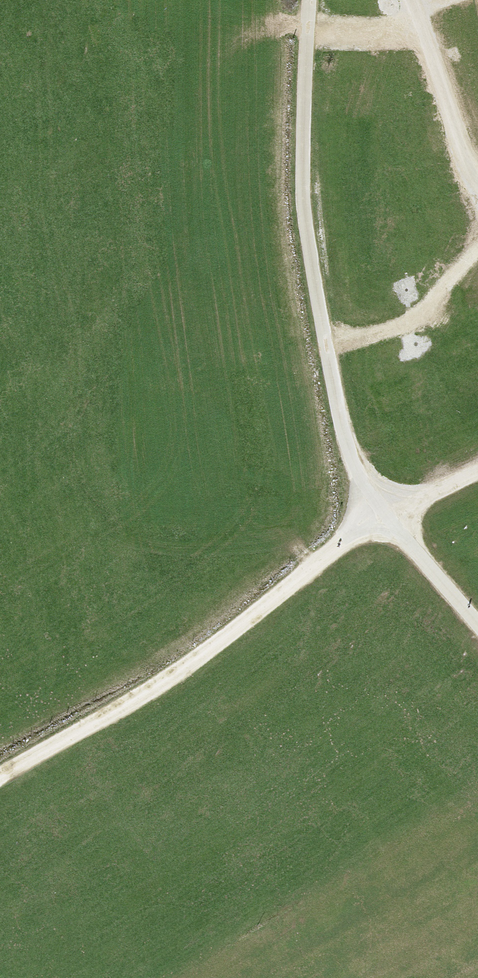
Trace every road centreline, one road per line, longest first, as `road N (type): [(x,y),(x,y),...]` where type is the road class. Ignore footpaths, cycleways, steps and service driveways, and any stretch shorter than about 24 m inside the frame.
road 1 (track): [(308,0),(303,172),(310,254),(344,429),(376,511)]
road 2 (track): [(0,781),(172,672),(376,511)]
road 3 (track): [(328,345),(408,322),(477,243)]
road 4 (track): [(376,511),(477,628)]

